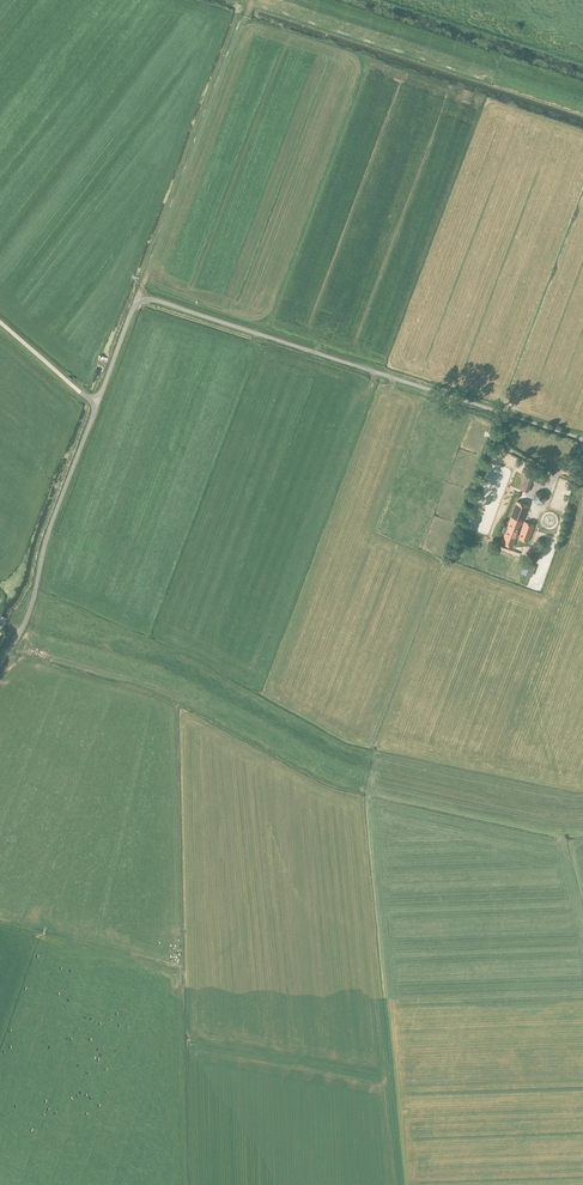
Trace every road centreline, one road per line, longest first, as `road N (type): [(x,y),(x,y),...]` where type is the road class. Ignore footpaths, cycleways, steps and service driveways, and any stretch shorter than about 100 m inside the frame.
road 1 (unclassified): [(96,406),(131,312),(151,300),(582,440)]
road 2 (track): [(135,306),(250,0)]
road 3 (unclassified): [(0,661),(30,608),(48,532),(96,406)]
road 4 (unclassified): [(96,406),(0,323)]

